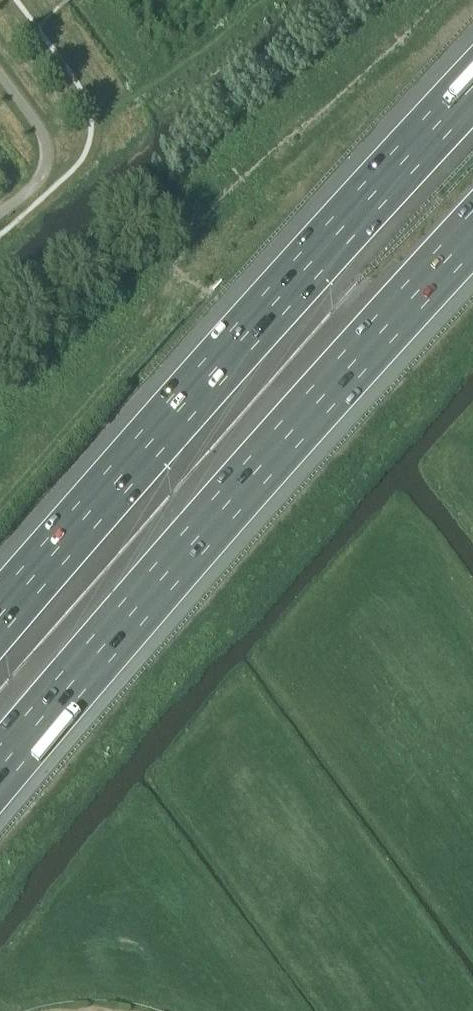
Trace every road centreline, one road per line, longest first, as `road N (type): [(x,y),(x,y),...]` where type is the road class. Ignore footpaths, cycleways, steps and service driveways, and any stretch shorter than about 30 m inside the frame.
road 1 (motorway): [(0,767),(472,233)]
road 2 (motorway): [(472,84),(0,615)]

